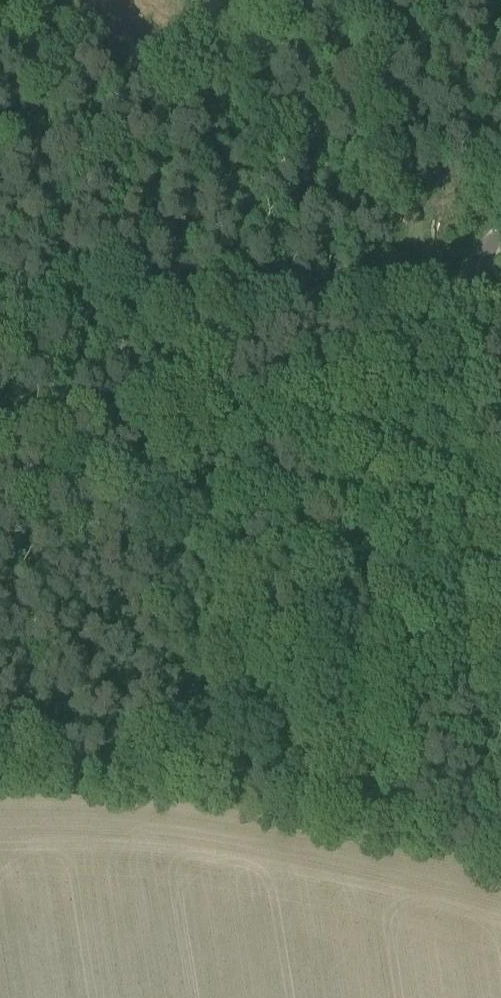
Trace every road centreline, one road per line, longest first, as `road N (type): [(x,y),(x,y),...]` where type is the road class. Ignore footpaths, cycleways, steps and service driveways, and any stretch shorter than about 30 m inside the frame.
road 1 (tertiary): [(0,319),(463,294)]

